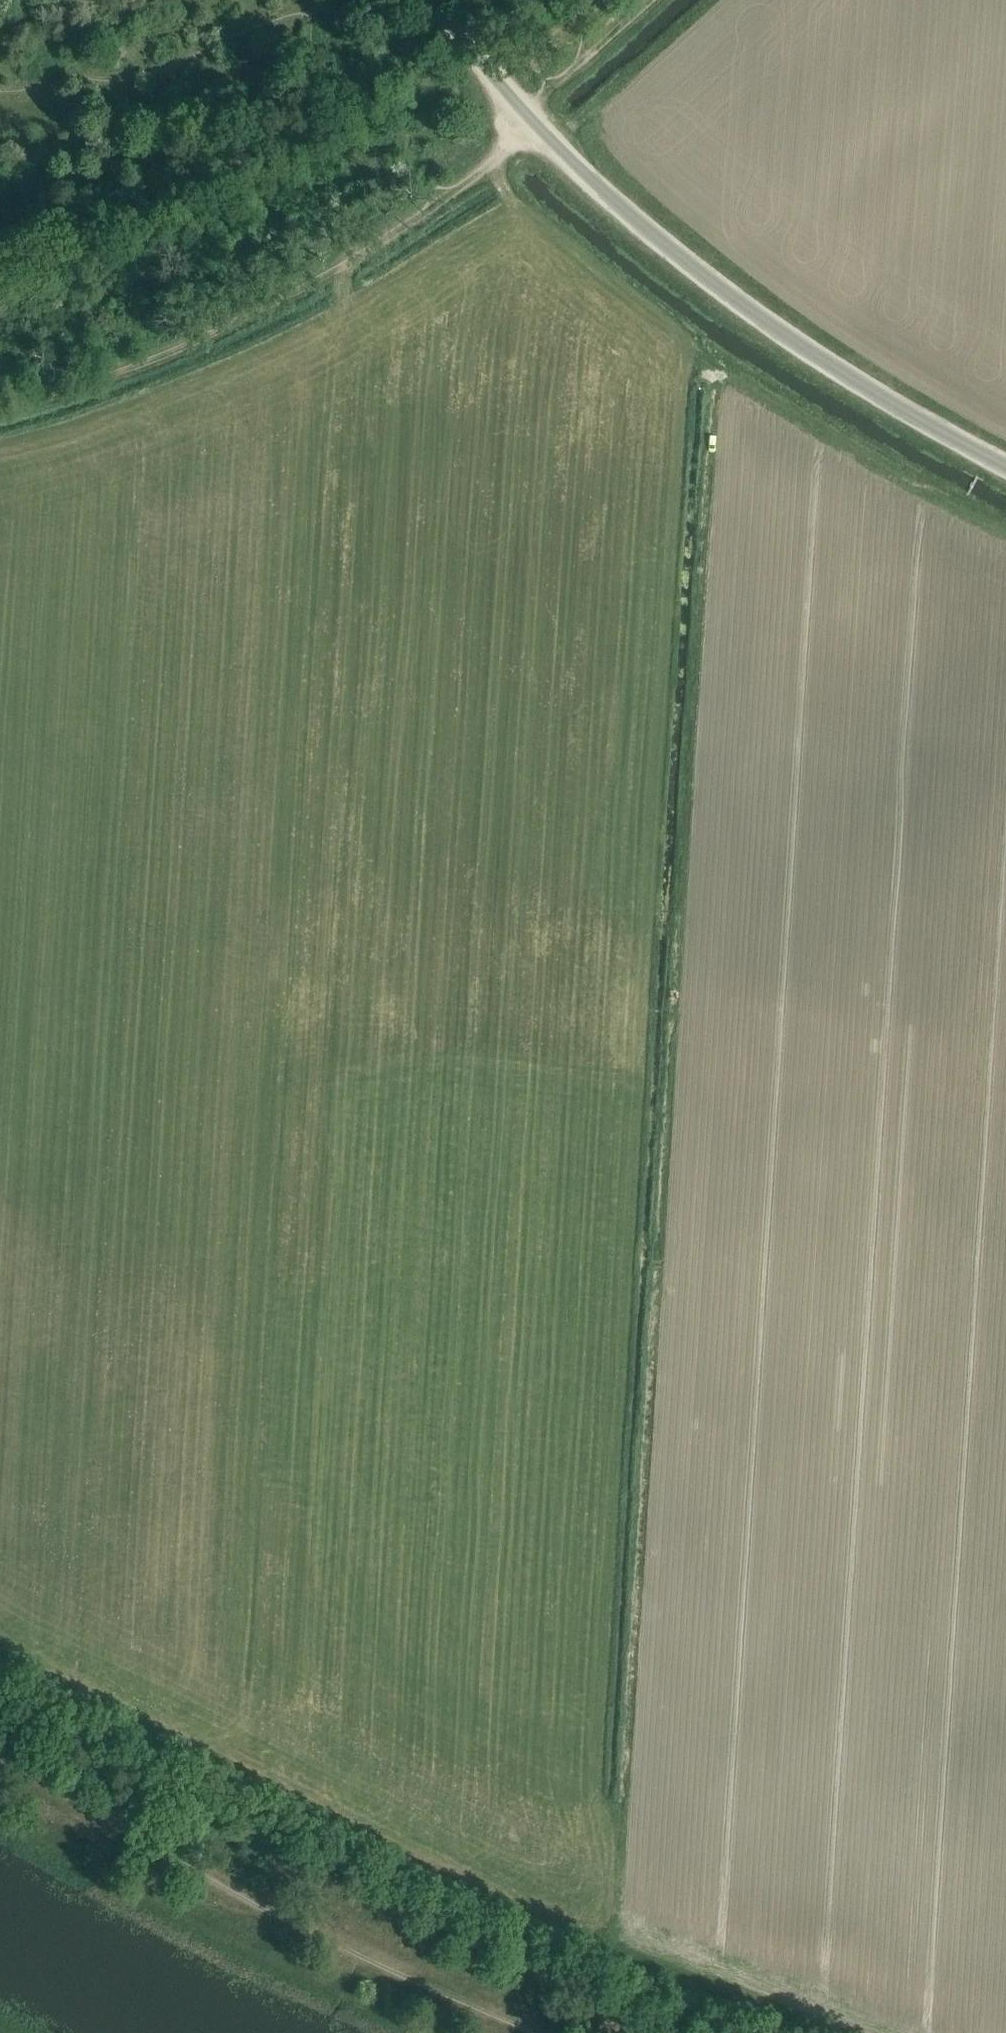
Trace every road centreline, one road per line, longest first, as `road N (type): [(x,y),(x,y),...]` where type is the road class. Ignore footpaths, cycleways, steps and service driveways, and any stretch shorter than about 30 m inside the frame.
road 1 (unclassified): [(1005,466),(849,378),(704,281),(538,130),(428,0)]
road 2 (track): [(0,1748),(182,1854),(397,1958),(580,2032)]

